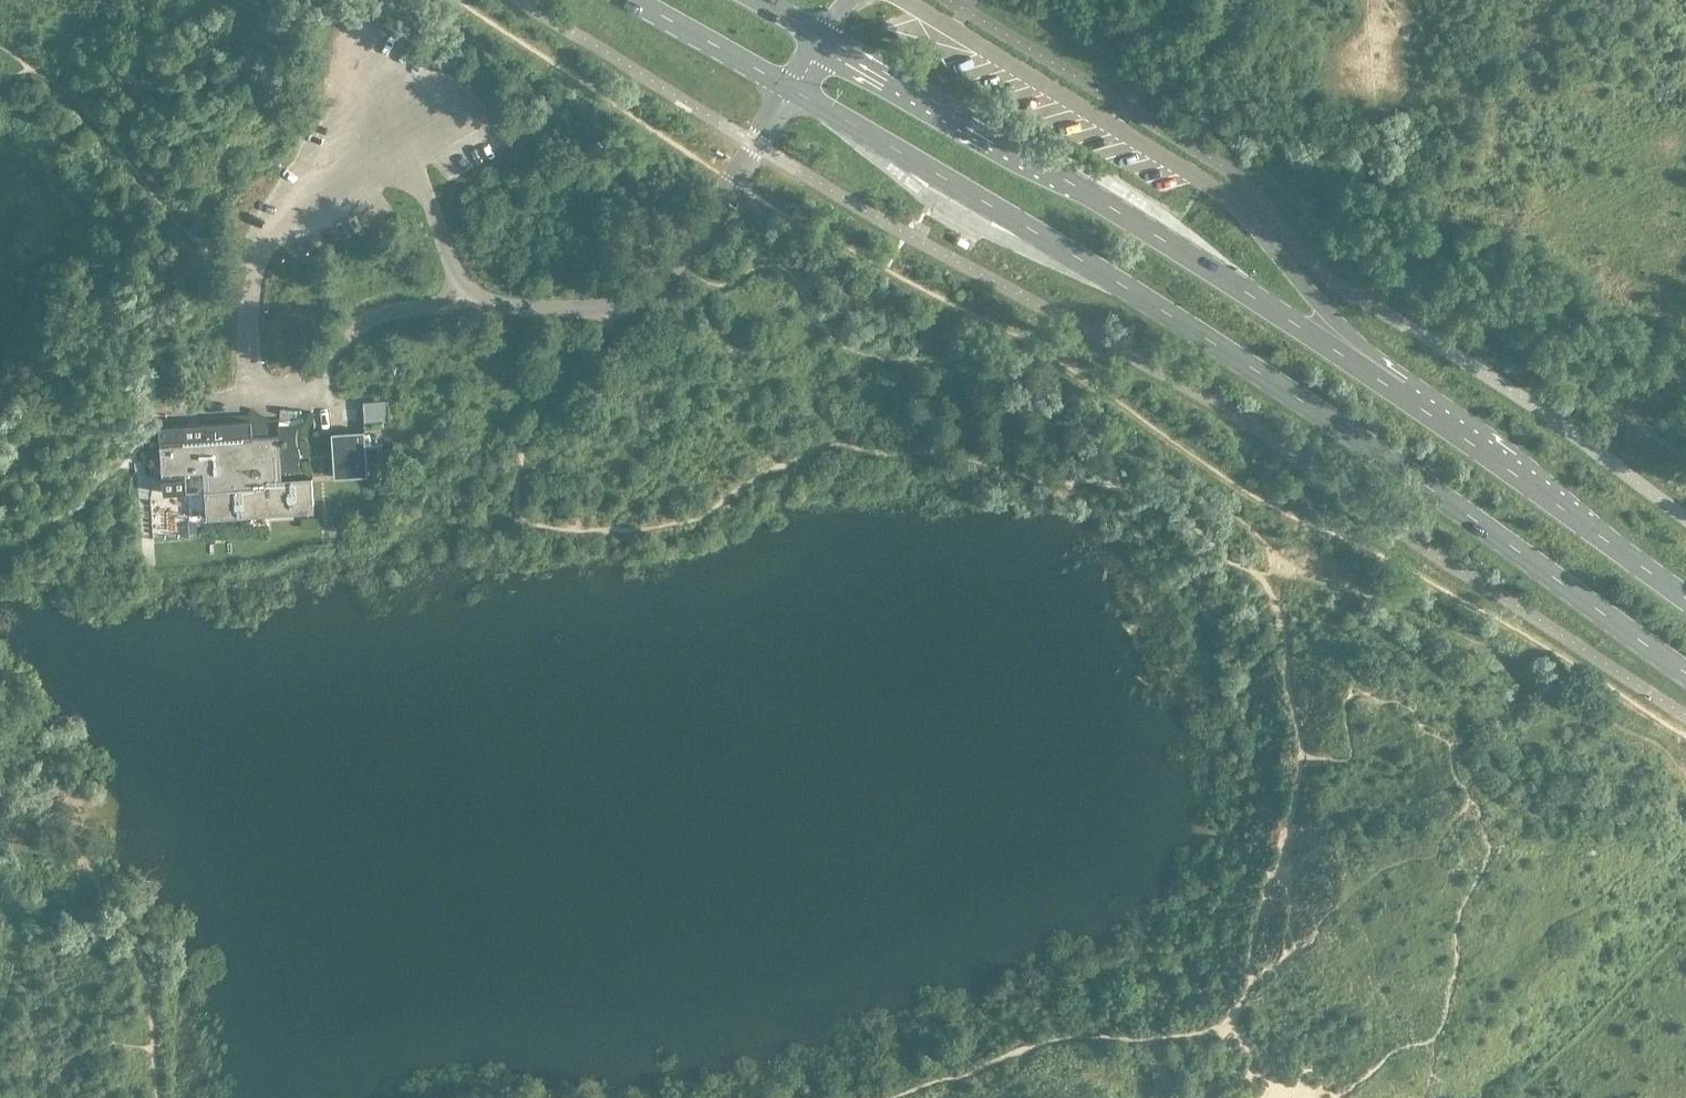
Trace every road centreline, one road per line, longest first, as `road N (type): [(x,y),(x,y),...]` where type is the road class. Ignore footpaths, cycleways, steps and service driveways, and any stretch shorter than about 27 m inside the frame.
road 1 (primary): [(625,0),(1266,376),(1685,673)]
road 2 (primary): [(1377,380),(1076,186),(756,0)]
road 3 (primary): [(1685,597),(1377,380)]
road 4 (primary): [(1377,380),(1275,250),(1206,182)]

